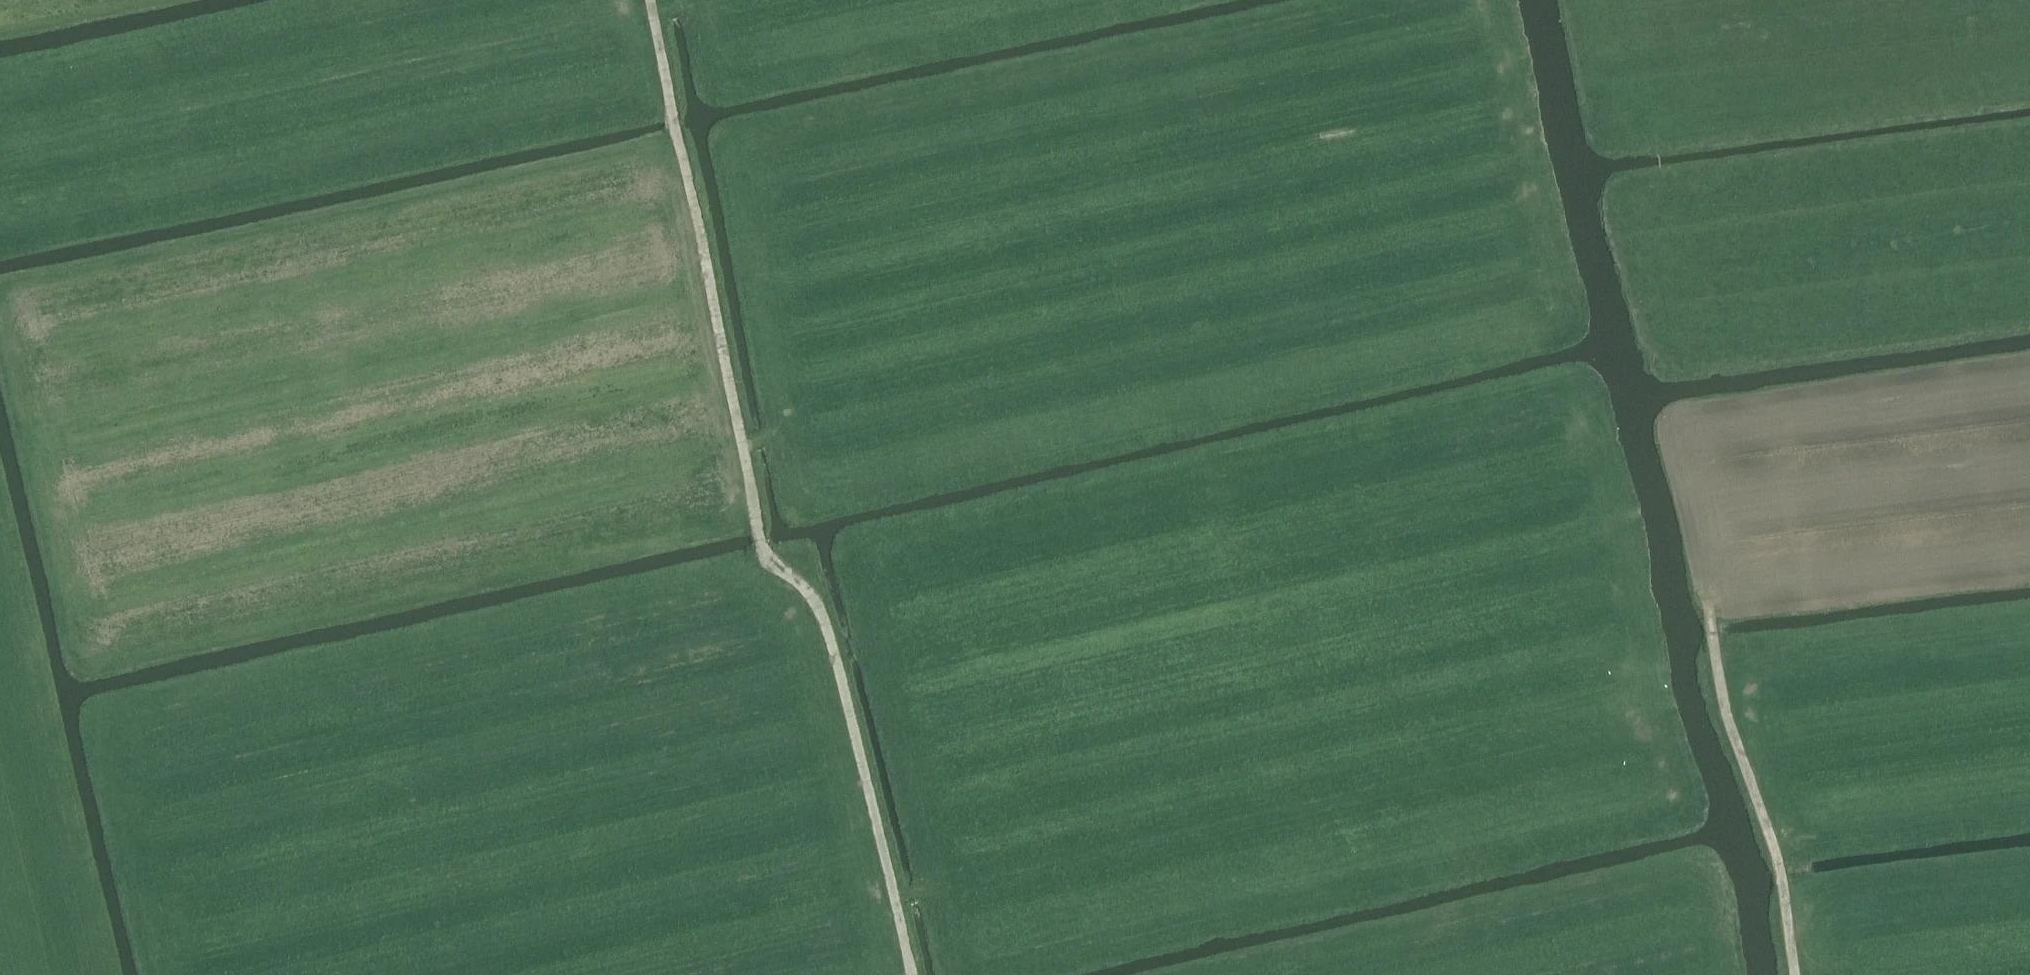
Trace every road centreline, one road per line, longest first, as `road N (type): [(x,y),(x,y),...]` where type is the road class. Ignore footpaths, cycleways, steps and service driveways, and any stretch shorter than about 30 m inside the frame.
road 1 (track): [(650,0),(769,562),(813,595),(872,787),(913,974)]
road 2 (track): [(1713,605),(1726,712),(1780,859),(1797,974)]

